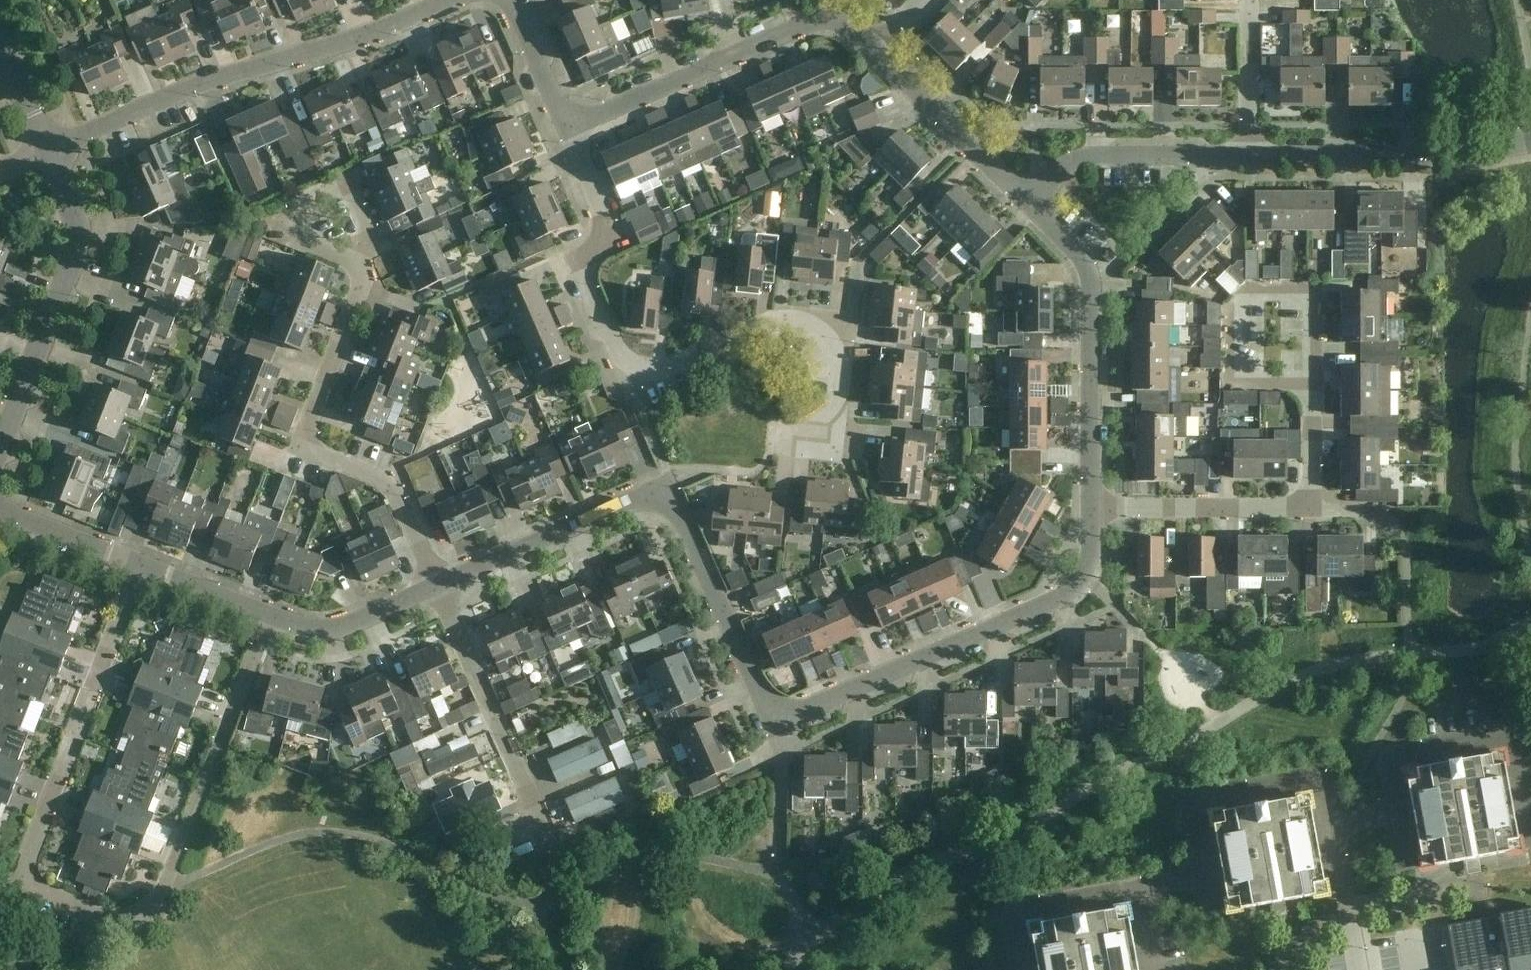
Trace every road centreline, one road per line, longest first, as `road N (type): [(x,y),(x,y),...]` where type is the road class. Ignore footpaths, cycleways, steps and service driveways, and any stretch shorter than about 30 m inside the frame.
road 1 (residential): [(1092,507),(1088,565),(1057,599),(775,721),(666,484),(437,585)]
road 2 (residential): [(270,613),(163,887),(143,911),(118,918),(19,879),(139,567)]
road 3 (residential): [(566,128),(606,224),(586,262),(589,287),(621,357),(645,368),(675,366),(764,323),(789,320),(829,338),(840,355),(836,397),(792,447)]
road 4 (residential): [(47,150),(192,88),(450,0)]
road 5 (residential): [(368,268),(300,445),(392,483),(437,585)]
road 6 (residential): [(566,128),(820,19),(849,26),(872,48)]
road 7 (residential): [(1032,204),(1088,264),(1092,507)]
road 8 (unclassified): [(0,448),(80,246),(79,221),(47,150)]
road 9 (residential): [(547,848),(437,585)]
road 10 (residential): [(1254,157),(1449,155),(1530,141)]
road 11 (residential): [(1032,204),(1074,159),(1254,157)]
road 12 (residential): [(1314,385),(1238,384),(1235,310),(1251,291),(1315,292)]
road 13 (residential): [(368,268),(284,233),(294,211),(342,188),(372,248)]
road 14 (residential): [(872,48),(1032,204)]
road 15 (residential): [(1312,509),(1092,507)]
road 16 (residential): [(437,585),(326,633),(270,613)]
road 17 (residential): [(1254,157),(1251,0)]
road 18 (residential): [(139,567),(0,508)]
road 19 (residential): [(1358,969),(1333,826)]
road 20 (residential): [(511,0),(566,128)]
road 21 (residential): [(270,613),(139,567)]
road 22 (residential): [(1314,385),(1312,509)]

